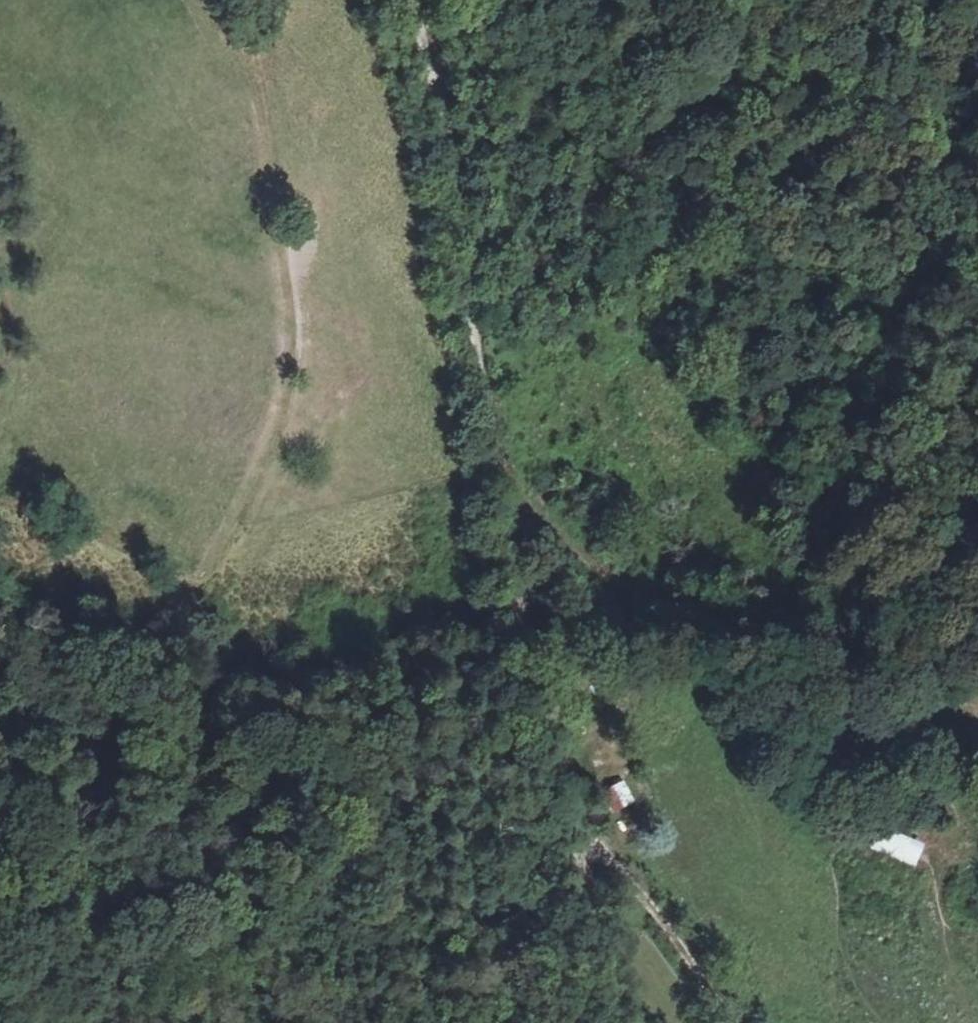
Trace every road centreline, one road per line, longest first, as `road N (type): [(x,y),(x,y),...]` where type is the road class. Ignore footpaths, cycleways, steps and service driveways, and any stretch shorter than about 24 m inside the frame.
road 1 (track): [(408,0),(450,147),(505,542),(548,732),(589,842)]
road 2 (track): [(496,467),(597,578),(629,599),(768,641),(860,737),(957,814),(968,849),(942,877),(945,918)]
road 3 (track): [(589,842),(662,924),(733,1022)]

